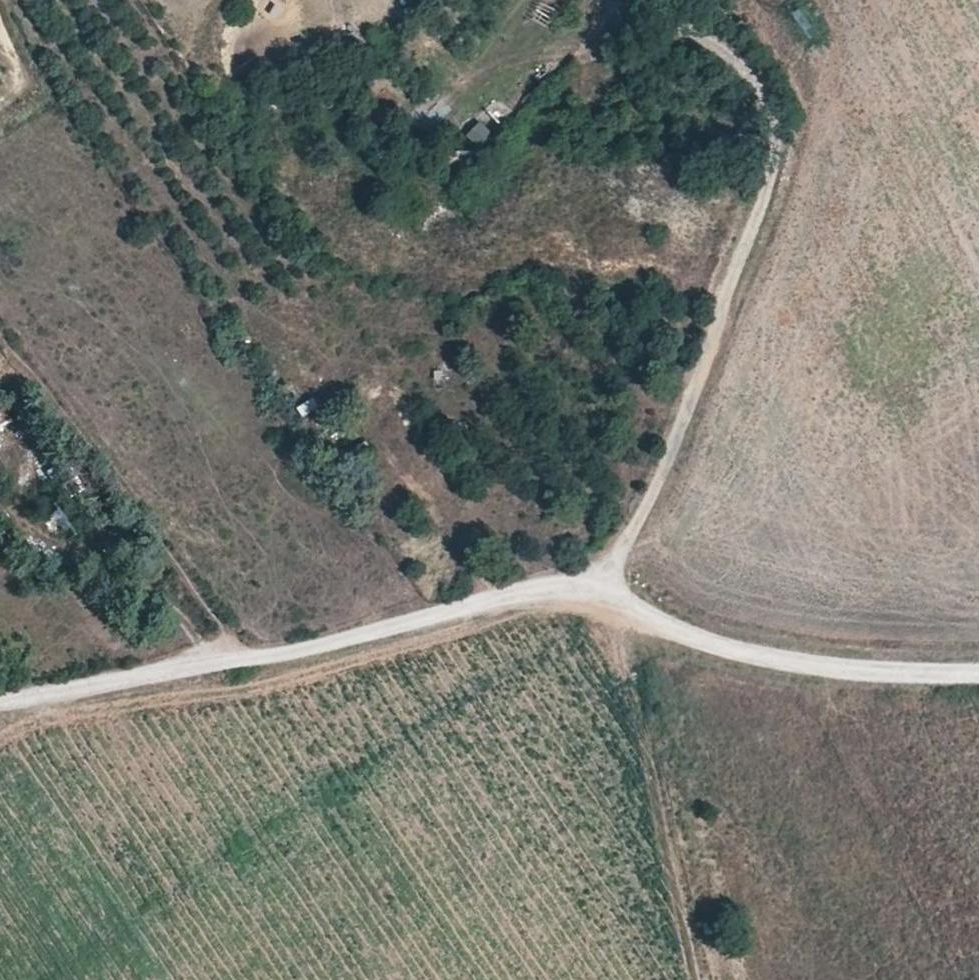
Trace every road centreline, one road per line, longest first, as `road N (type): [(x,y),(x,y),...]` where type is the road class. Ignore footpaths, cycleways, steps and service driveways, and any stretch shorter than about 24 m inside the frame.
road 1 (track): [(601,578),(658,495),(738,268),(769,147),(749,68),(639,0)]
road 2 (unclassified): [(978,673),(805,664),(714,644),(666,624),(601,578)]

